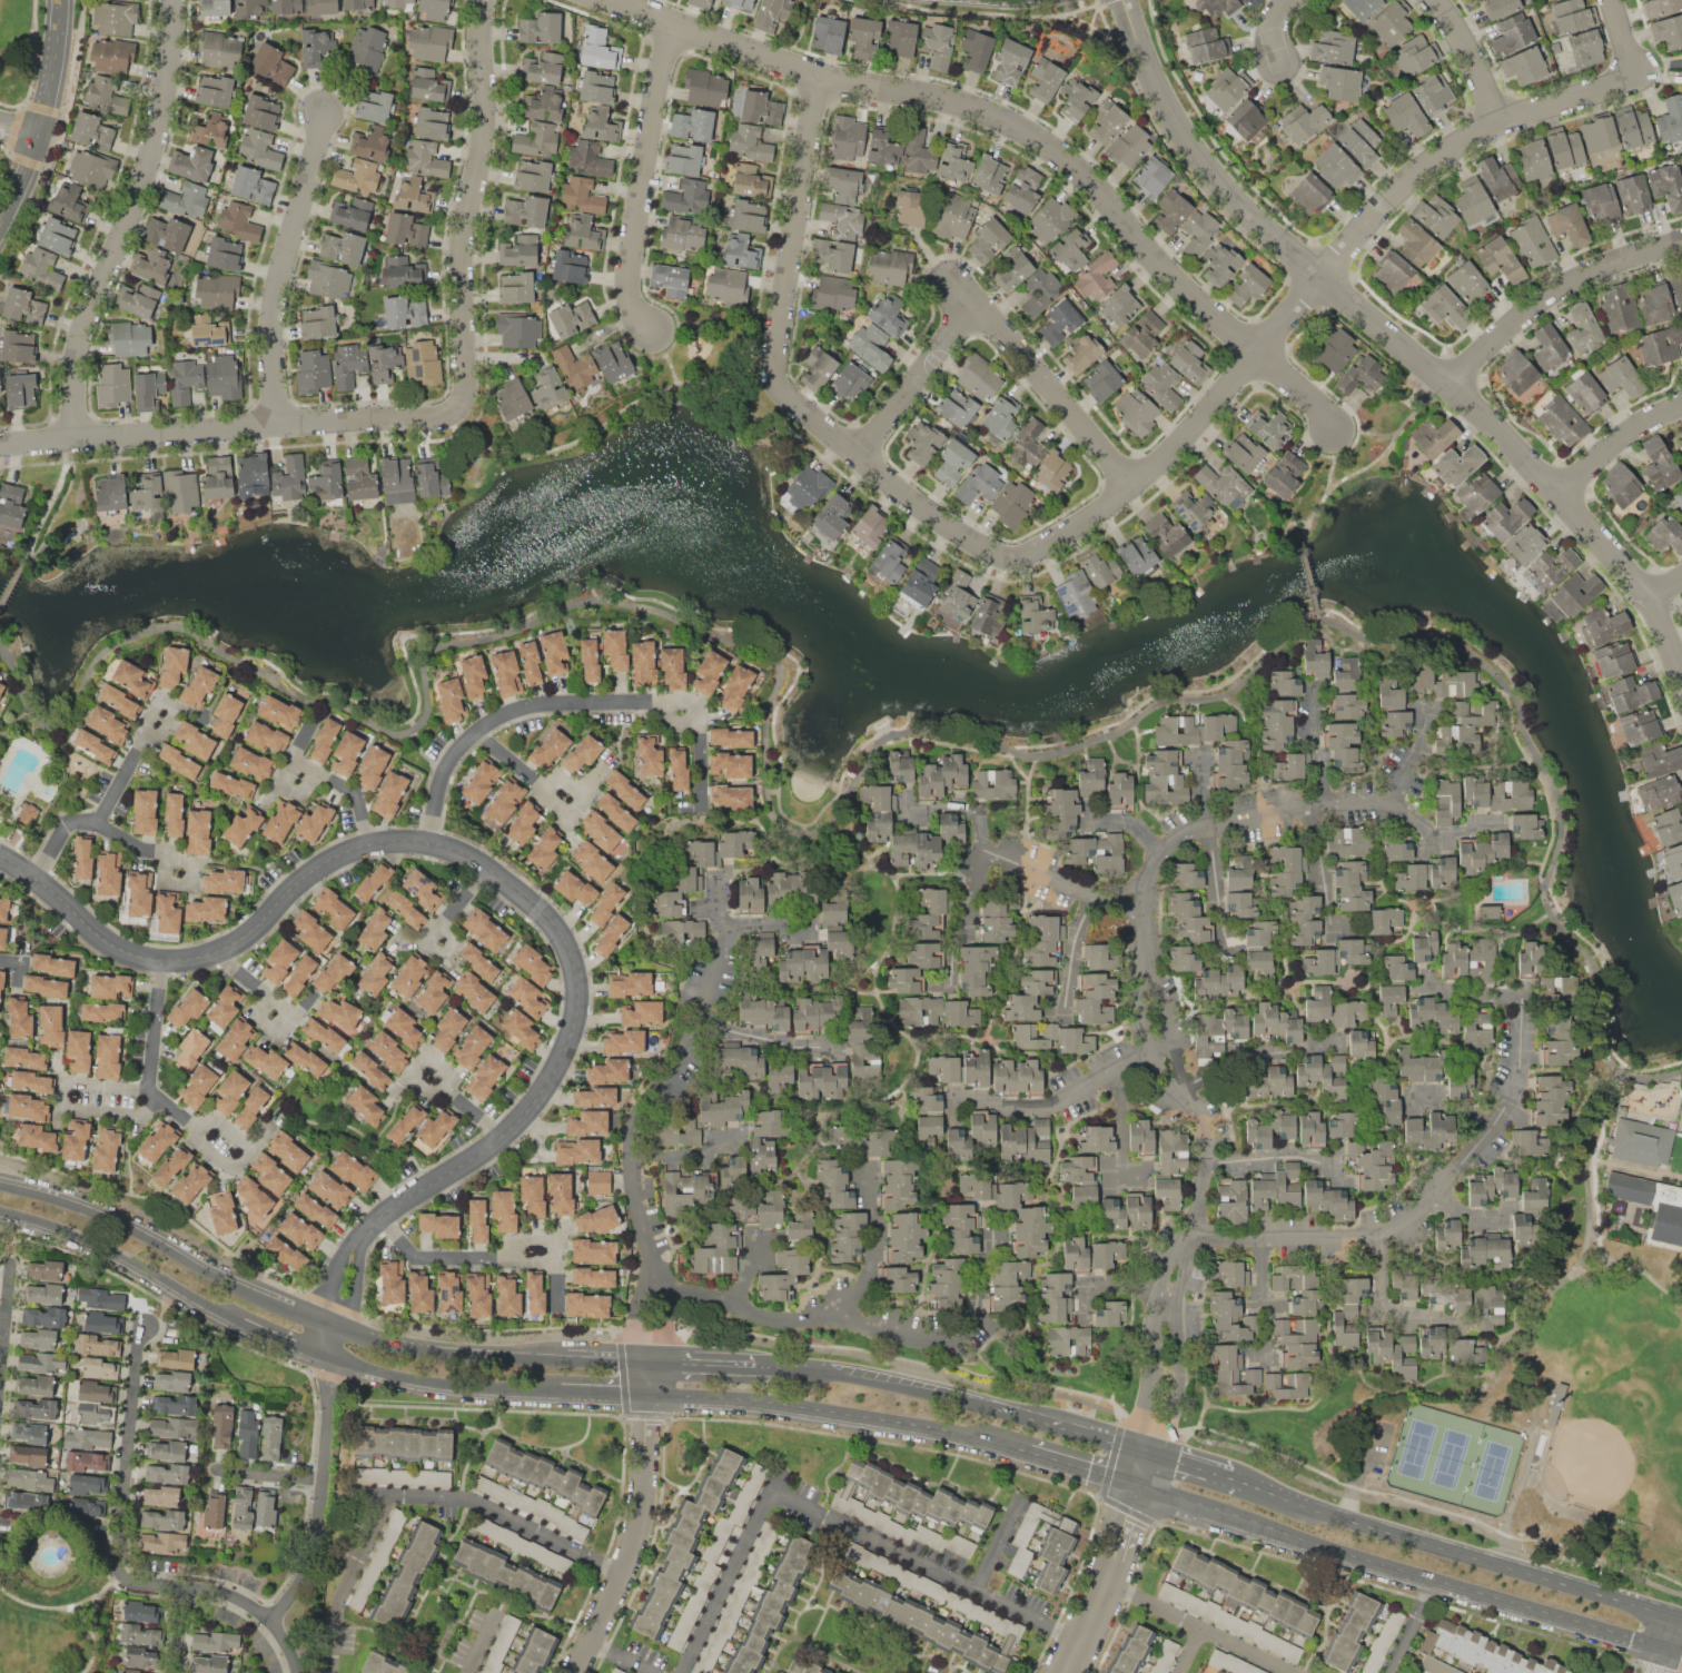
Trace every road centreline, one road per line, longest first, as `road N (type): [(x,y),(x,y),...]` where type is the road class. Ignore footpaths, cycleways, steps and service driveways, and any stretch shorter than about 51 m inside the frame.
road 1 (residential): [(1611,0),(1634,81),(1501,123),(1405,186),(1162,458),(1039,554),(1008,557),(966,541),(860,463)]
road 2 (residential): [(1136,1485),(1167,1291),(1200,1201),(1208,1125),(1159,1053),(1152,1028),(1142,883),(1155,855),(1186,828),(1307,810),(1385,804),(1431,831),(1500,822)]
road 3 (residential): [(1127,0),(1187,162),(1230,227),(1282,269),(1316,277),(1562,487),(1650,591),(1681,670)]
road 4 (residential): [(486,0),(467,214),(468,400),(445,415),(407,420),(0,445)]
road 5 (residential): [(611,0),(815,73),(964,106),(1026,131),(1335,430)]
road 6 (residential): [(374,843),(432,842),(491,867),(567,938),(582,994),(567,1053),(531,1110),(363,1240),(335,1306),(329,1356)]
road 7 (secondary): [(643,1359),(499,1357),(388,1342),(278,1303),(100,1209),(0,1181)]
road 8 (residential): [(1190,1234),(1358,1238),(1436,1197),(1478,1161),(1511,1111),(1524,993),(1436,994)]
road 9 (secondary): [(1136,1485),(1681,1654)]
road 10 (residential): [(645,1394),(645,1236),(631,1159),(643,1116),(675,1092),(716,971),(722,873)]
road 11 (residential): [(170,0),(164,101),(142,189),(78,338),(78,440)]
road 12 (secondary): [(1678,1615),(1347,1517),(1244,1478)]
road 13 (residential): [(0,853),(39,873),(101,934),(166,961),(219,953),(337,858),(374,843)]
road 14 (residential): [(432,842),(441,790),(461,750),(524,706),(683,702),(701,737),(702,805)]
road 15 (residential): [(815,73),(778,353),(788,393),(860,463)]
road 16 (secondary): [(645,1394),(814,1409),(1028,1452)]
road 17 (residential): [(644,1290),(798,1325),(840,1315),(874,1270),(881,1226),(871,1170)]
road 18 (residential): [(1078,1645),(775,1494)]
road 19 (residential): [(677,22),(627,284),(634,309),(654,330)]
road 20 (residential): [(326,118),(275,309),(274,426)]
road 21 (residential): [(645,1394),(649,1458),(639,1535),(576,1672)]
road 22 (residential): [(1443,382),(1576,280),(1681,241)]
road 23 (residential): [(329,1356),(317,1546),(310,1572),(273,1620)]
road 24 (secondary): [(0,1212),(122,1255),(243,1320)]
road 25 (residential): [(954,284),(1129,484)]
road 26 (residential): [(150,1327),(141,1343),(120,1557),(126,1575)]
road 27 (secondary): [(66,0),(41,137),(0,239)]
road 28 (residential): [(626,1574),(481,1503),(395,1495)]
road 29 (secondary): [(329,1356),(455,1385),(561,1392)]
road 30 (residential): [(840,1315),(922,1342),(964,1334),(976,1320),(992,1235)]
road 31 (residential): [(39,873),(63,828),(95,821),(167,701)]
road 32 (residential): [(960,1109),(1072,1109),(1117,1068),(1159,1053)]
road 33 (secondary): [(986,1403),(773,1365)]
road 34 (residential): [(126,1575),(211,1588),(253,1604),(285,1635),(302,1672)]
road 35 (residential): [(166,961),(151,1089),(71,1080)]
road 36 (residential): [(1293,1672),(1110,1583)]
road 37 (residential): [(1065,1672),(1110,1583),(1136,1485)]
road 38 (residential): [(775,1494),(683,1672)]
road 39 (residential): [(383,1218),(422,1257),(567,1258)]
road 40 (residential): [(331,1672),(338,1602),(395,1495)]
road 41 (residential): [(970,310),(860,463)]
road 42 (residential): [(1145,912),(982,852)]
road 43 (secondary): [(1145,1449),(986,1403)]
road 44 (residential): [(1180,1085),(1243,1057),(1328,1045)]
road 45 (residential): [(0,1413),(14,1260)]
road 46 (residential): [(1562,487),(1638,425),(1681,402)]
road 47 (residential): [(1425,0),(1501,123)]
road 48 (residential): [(951,983),(953,938),(982,852)]
road 49 (residential): [(478,732),(578,815)]
road 50 (residential): [(1206,1161),(1296,1156),(1334,1166)]
road 51 (residential): [(818,1051),(694,1022)]
road 52 (residential): [(374,843),(362,795),(296,758)]
road 53 (residential): [(1426,1317),(1383,1309),(1378,1230)]
road 54 (residential): [(1208,822),(1228,943)]
road 55 (residential): [(151,1089),(245,1166)]
road 56 (residential): [(1117,1068),(1124,1170),(1141,1178)]

